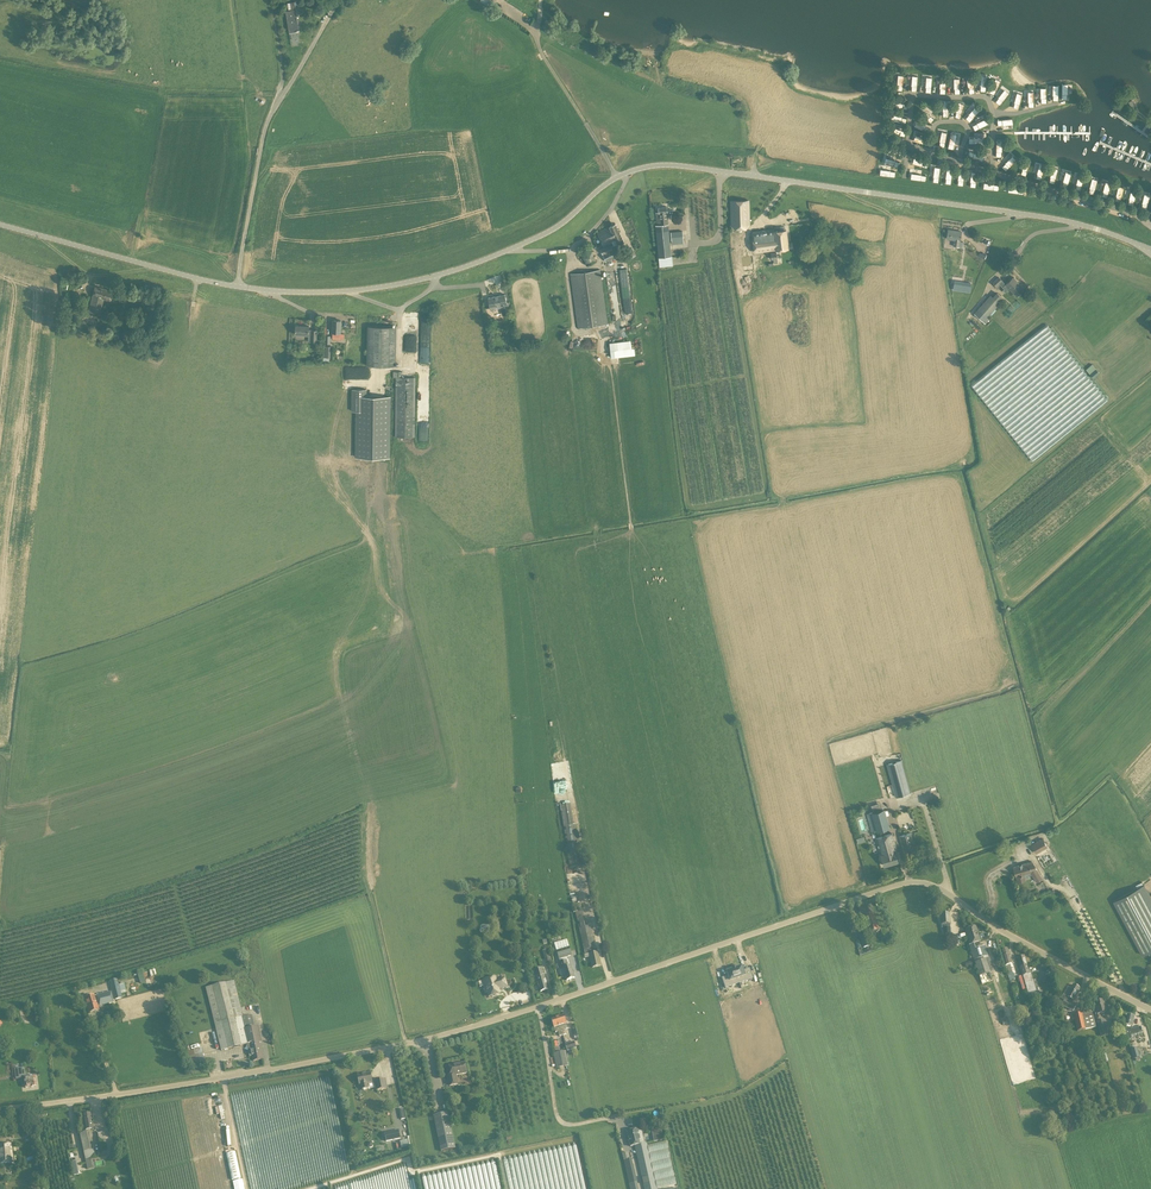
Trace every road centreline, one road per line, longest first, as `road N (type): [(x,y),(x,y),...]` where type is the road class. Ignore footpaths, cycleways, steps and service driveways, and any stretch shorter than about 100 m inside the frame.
road 1 (unclassified): [(1150,1009),(930,884),(906,882),(505,1018),(278,1070),(0,1110)]
road 2 (unclassified): [(1150,251),(1055,219),(668,165),(617,177),(556,228),(432,278),(349,292),(237,287)]
road 3 (unclassified): [(237,287),(264,119),(338,0)]
road 4 (unclassified): [(237,287),(0,225)]
road 5 (track): [(365,878),(405,1042)]

